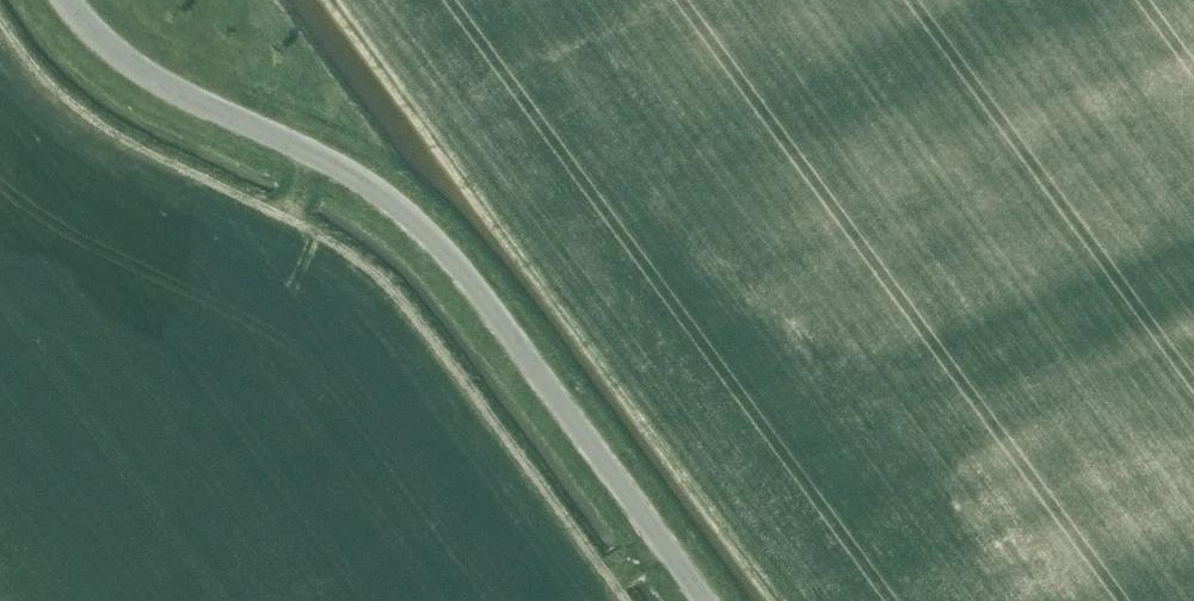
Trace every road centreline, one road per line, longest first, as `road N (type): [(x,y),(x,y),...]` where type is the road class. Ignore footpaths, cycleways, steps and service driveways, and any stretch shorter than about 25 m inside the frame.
road 1 (tertiary): [(707,600),(475,282),(428,231),(342,166),(135,67),(66,0)]

